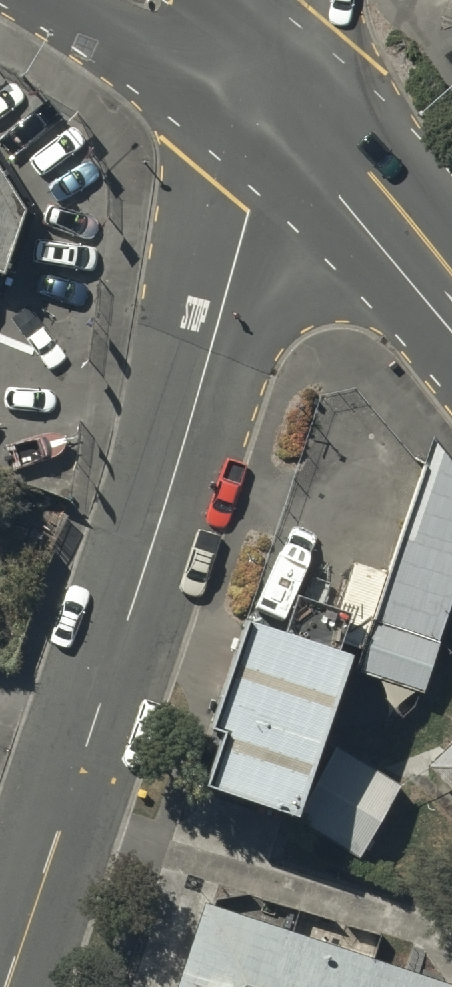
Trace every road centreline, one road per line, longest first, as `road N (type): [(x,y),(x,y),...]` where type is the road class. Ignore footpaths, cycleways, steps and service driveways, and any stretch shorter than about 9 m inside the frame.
road 1 (residential): [(285,84),(253,212),(8,986)]
road 2 (tertiary): [(451,290),(285,84)]
road 3 (tertiary): [(285,84),(146,0)]

